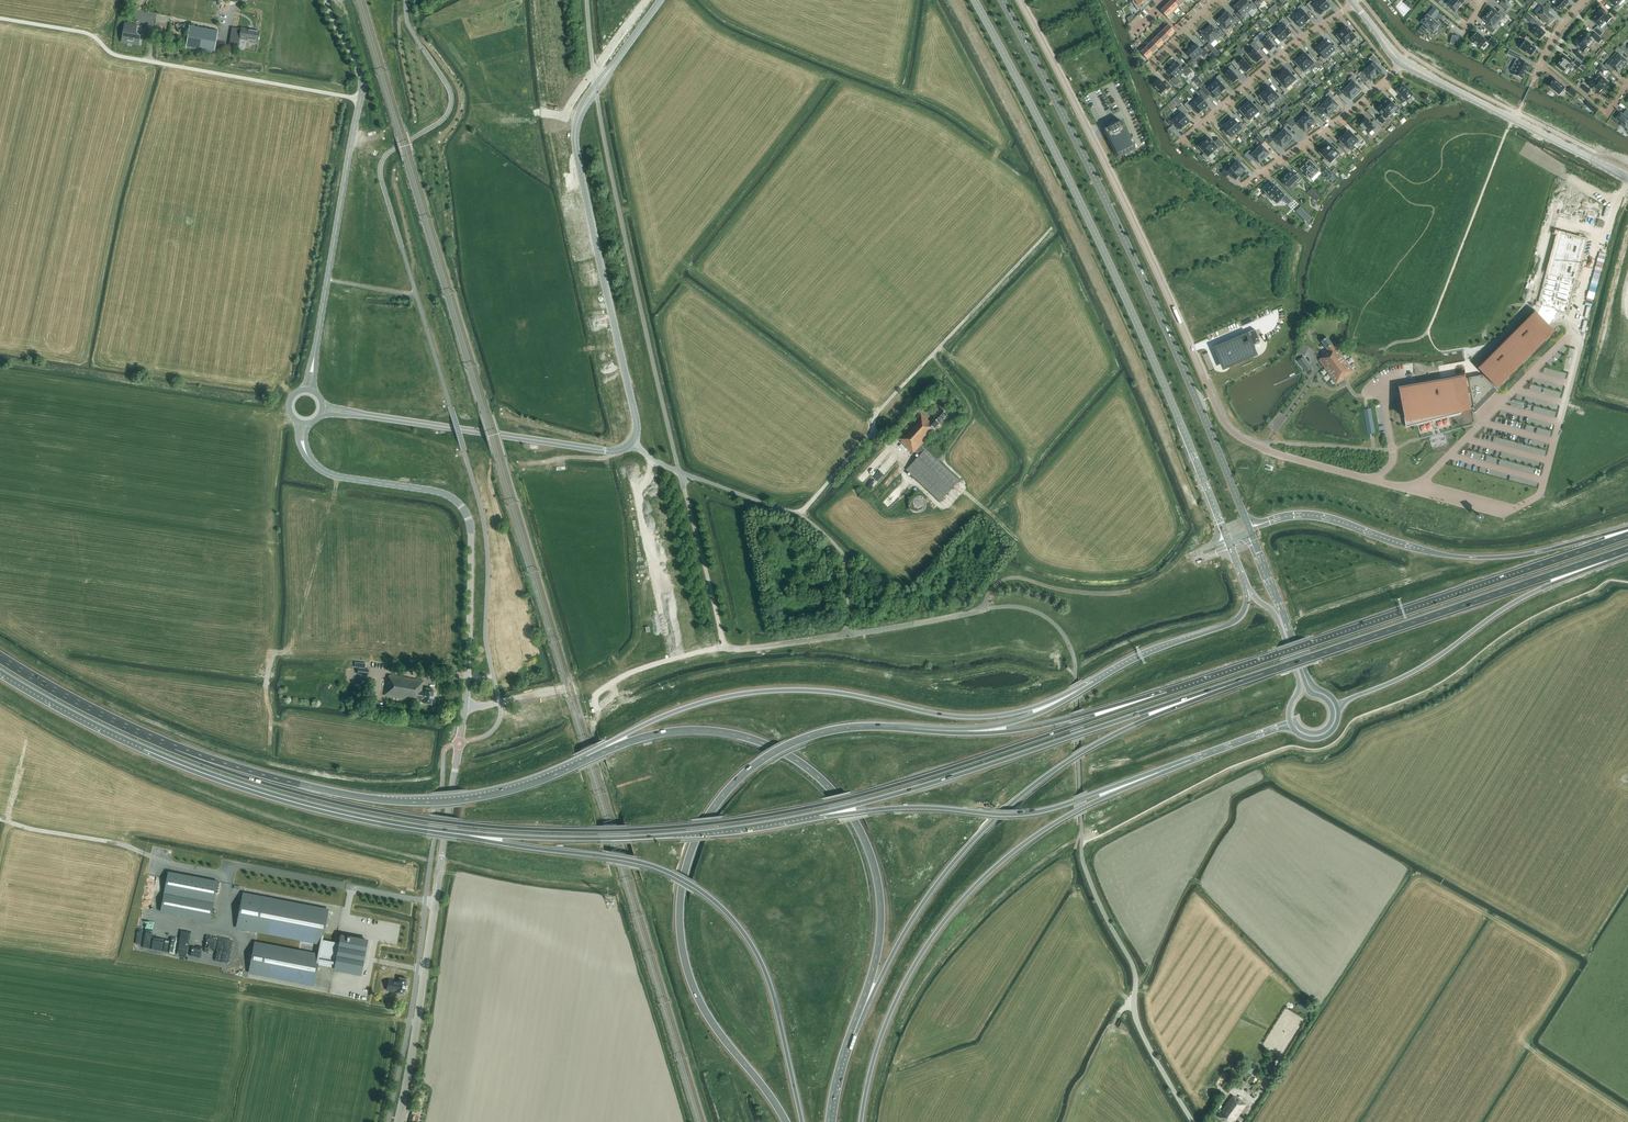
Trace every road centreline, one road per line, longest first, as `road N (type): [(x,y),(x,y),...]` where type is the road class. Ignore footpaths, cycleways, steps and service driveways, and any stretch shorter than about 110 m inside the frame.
road 1 (trunk): [(1174,690),(868,793),(768,815),(627,830),(399,815),(262,782),(175,750)]
road 2 (unclassified): [(1417,491),(1265,450),(1226,426),(1019,0)]
road 3 (trunk): [(849,1043),(923,902),(998,816),(1120,732),(1283,668)]
road 4 (primary): [(975,0),(1124,296),(1221,523)]
road 5 (primary): [(1245,517),(1150,294),(1002,0)]
road 6 (trunk): [(849,1043),(876,958),(880,904),(864,840),(827,786),(781,751),(707,731),(639,739),(578,765)]
road 7 (trunk): [(1096,680),(1032,709),(977,718),(829,692),(729,697),(655,720),(578,765)]
road 8 (trunk): [(866,728),(809,737),(751,768),(703,823),(684,875),(680,928),(694,990),(786,1121)]
road 9 (trunk): [(441,831),(628,861),(708,898),(762,967),(802,1121)]
road 10 (trunk): [(861,1121),(896,1000),(967,894),(1059,820),(1190,760)]
road 11 (trunk): [(818,813),(1283,668)]
road 12 (trunk): [(1627,535),(1174,690)]
road 13 (trunk): [(0,674),(196,770),(324,810),(441,831)]
road 14 (trunk): [(578,765),(492,795),(415,803),(322,790),(175,750)]
road 15 (tertiary): [(460,739),(470,607),(465,512),(441,493),(333,476),(307,455)]
road 16 (trunk): [(818,813),(1029,813),(1190,760)]
road 17 (tertiary): [(398,1121),(458,747)]
road 18 (trunk): [(441,831),(629,838),(818,813)]
road 19 (unclassified): [(314,357),(362,88),(325,0)]
road 20 (trunk): [(1627,529),(1538,552),(1471,558),(1321,517),(1270,521)]
road 21 (trunk): [(1283,668),(1626,550)]
road 22 (tertiary): [(579,118),(578,158),(637,423),(631,443)]
road 23 (trunk): [(1337,708),(1415,671),(1519,600),(1626,550)]
road 24 (trunk): [(1174,690),(1007,732),(866,728)]
road 25 (unclassified): [(1193,1121),(1141,1031),(1134,969),(1092,887),(1082,844)]
road 26 (track): [(270,743),(270,660),(301,641),(337,477)]
road 27 (tertiary): [(369,416),(608,451),(631,443)]
road 28 (track): [(932,355),(971,410),(941,460),(963,481),(940,506),(904,476),(901,452)]
road 29 (trunk): [(1096,680),(1048,710),(997,727),(866,728)]
road 30 (track): [(897,391),(1052,227)]
road 31 (residential): [(1180,141),(1296,40),(1354,3)]
road 32 (unclassified): [(579,118),(494,95),(407,6)]
road 33 (tertiary): [(1627,178),(1446,86)]
road 34 (residential): [(1242,185),(1355,108),(1400,65)]
road 35 (trunk): [(175,750),(0,657)]
road 36 (trunk): [(1248,589),(1234,621),(1096,680)]
road 37 (track): [(724,649),(679,472)]
road 38 (track): [(0,820),(157,857)]
road 39 (track): [(150,62),(114,54),(88,33),(0,18)]
road 40 (primary): [(1248,589),(1276,616),(1300,686),(1290,723)]
road 41 (primary): [(1290,723),(1318,733),(1332,718),(1328,702),(1307,689),(1301,664)]

